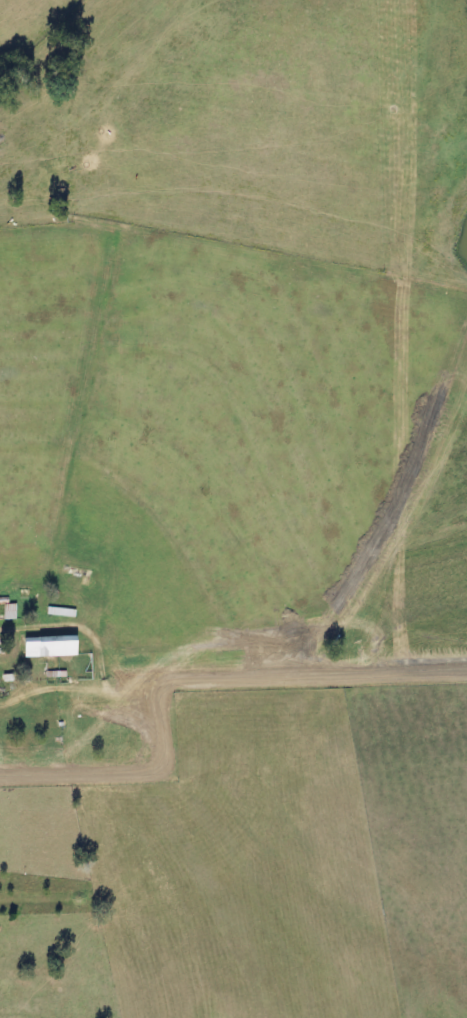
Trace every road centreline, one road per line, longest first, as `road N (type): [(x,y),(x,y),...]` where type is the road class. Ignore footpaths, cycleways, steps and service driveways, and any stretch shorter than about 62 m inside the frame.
road 1 (residential): [(0,628),(89,624),(108,646),(113,691),(126,693),(216,677),(466,675)]

